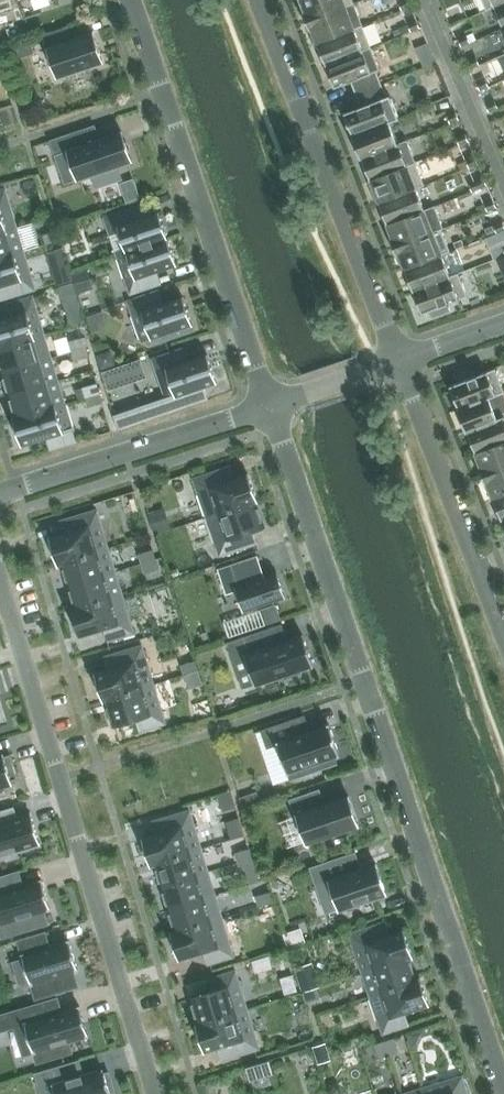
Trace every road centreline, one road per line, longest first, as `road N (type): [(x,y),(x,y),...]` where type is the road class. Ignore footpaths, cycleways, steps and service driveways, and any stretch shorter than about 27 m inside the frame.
road 1 (residential): [(270,405),(503,1091)]
road 2 (residential): [(153,1093),(0,576)]
road 3 (residential): [(130,0),(270,405)]
road 4 (residential): [(400,360),(260,0)]
road 5 (residential): [(503,633),(400,360)]
road 6 (residential): [(0,492),(270,405)]
road 7 (residential): [(270,405),(400,360)]

